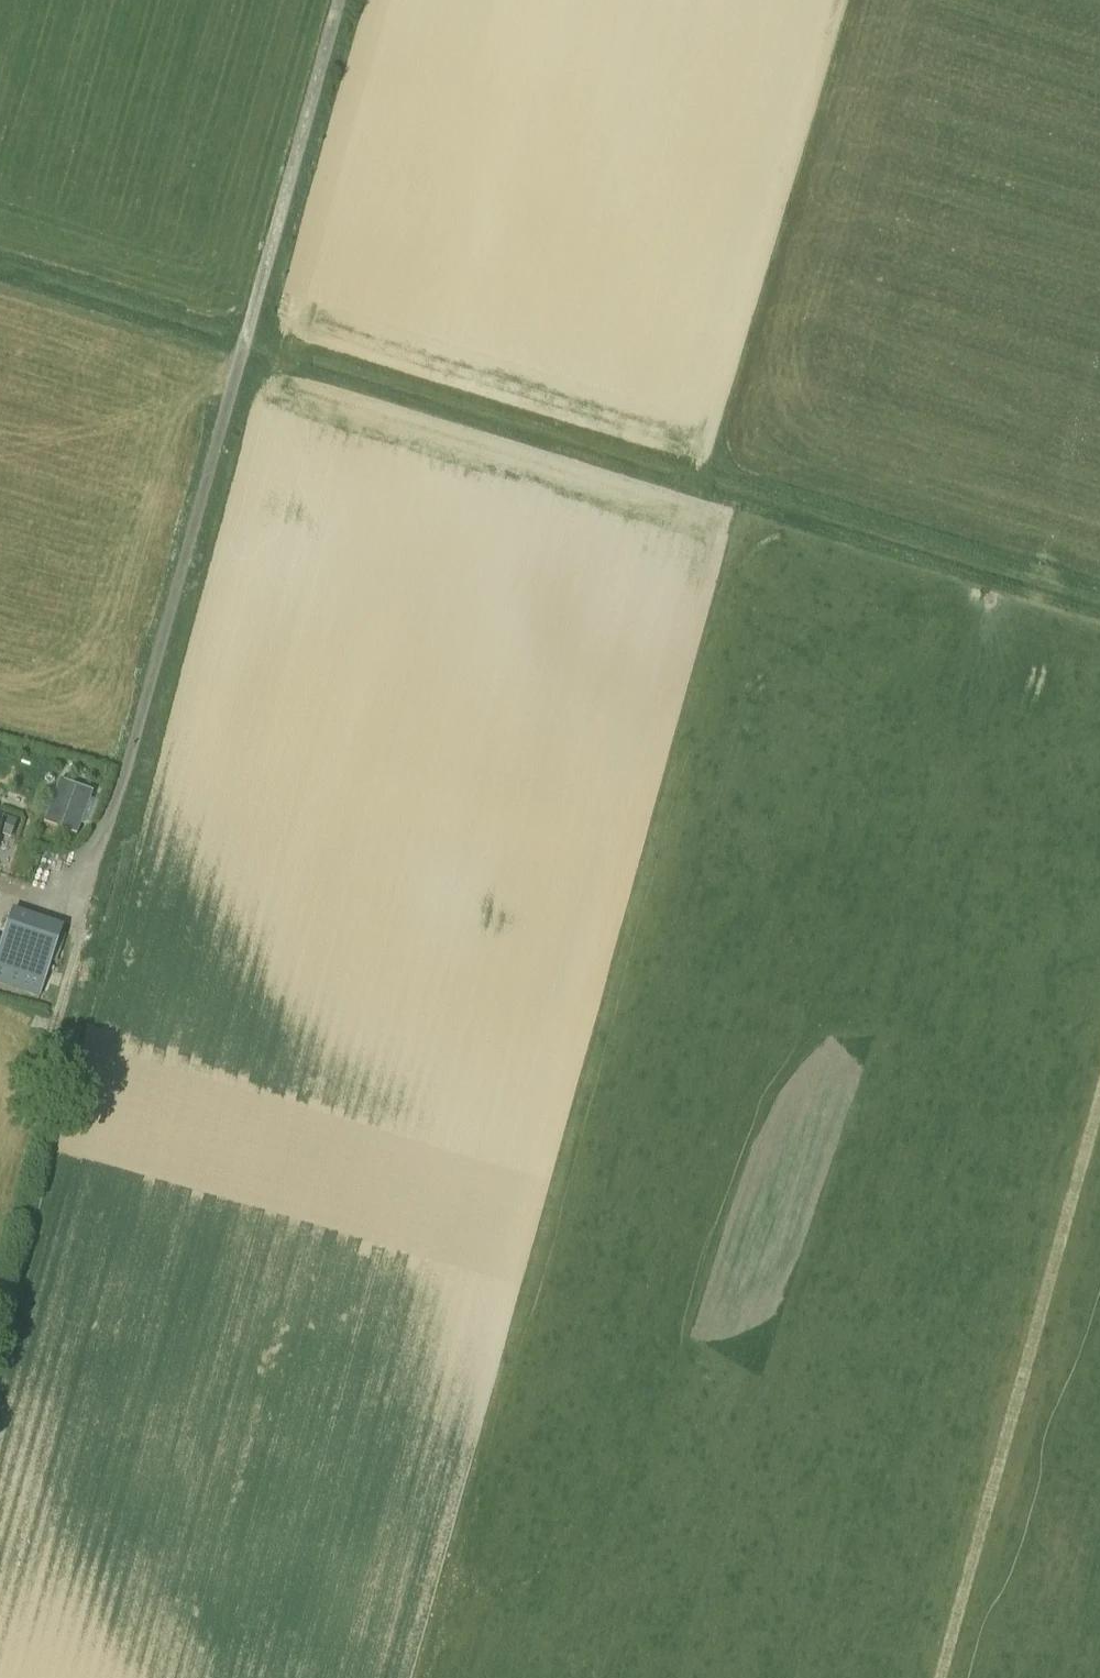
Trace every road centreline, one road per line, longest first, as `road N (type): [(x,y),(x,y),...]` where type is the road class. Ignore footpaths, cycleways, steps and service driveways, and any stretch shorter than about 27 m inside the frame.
road 1 (unclassified): [(49,879),(77,858),(117,799),(339,0)]

